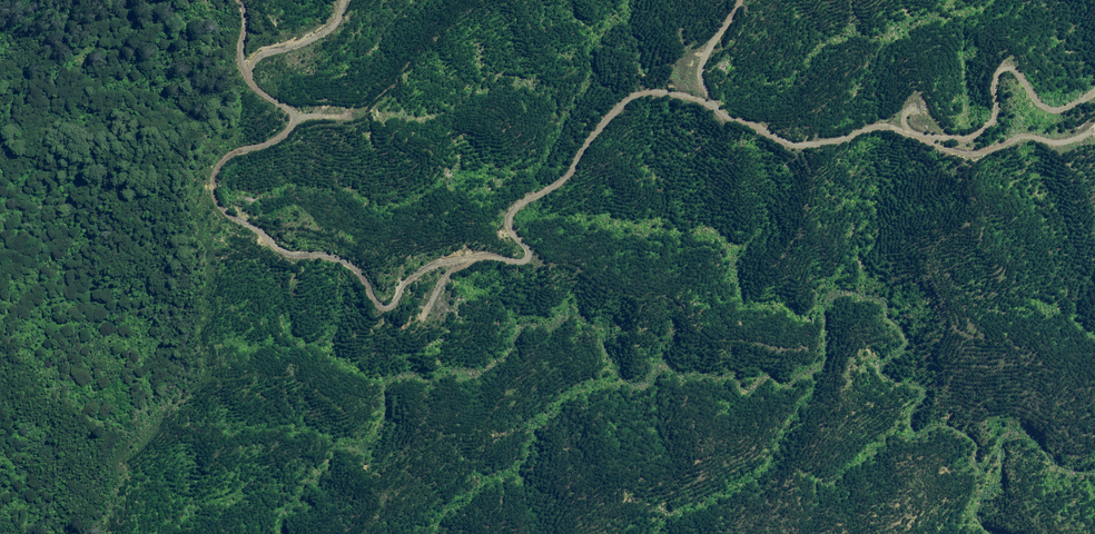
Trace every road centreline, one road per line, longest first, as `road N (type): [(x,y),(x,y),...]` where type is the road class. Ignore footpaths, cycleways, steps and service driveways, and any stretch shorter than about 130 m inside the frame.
road 1 (track): [(1094,90),(1078,109),(1048,110),(999,64),(997,115),(977,134),(941,139),(887,125),(816,143),(694,95),(637,91),(621,101),(558,184),(513,204),(527,243),(523,254),(430,265),(385,305),(351,265),(276,250),(219,205),(231,155),(277,139),(293,128),(298,108),(250,80),(235,0)]
road 2 (track): [(342,0),(326,25),(243,62)]

